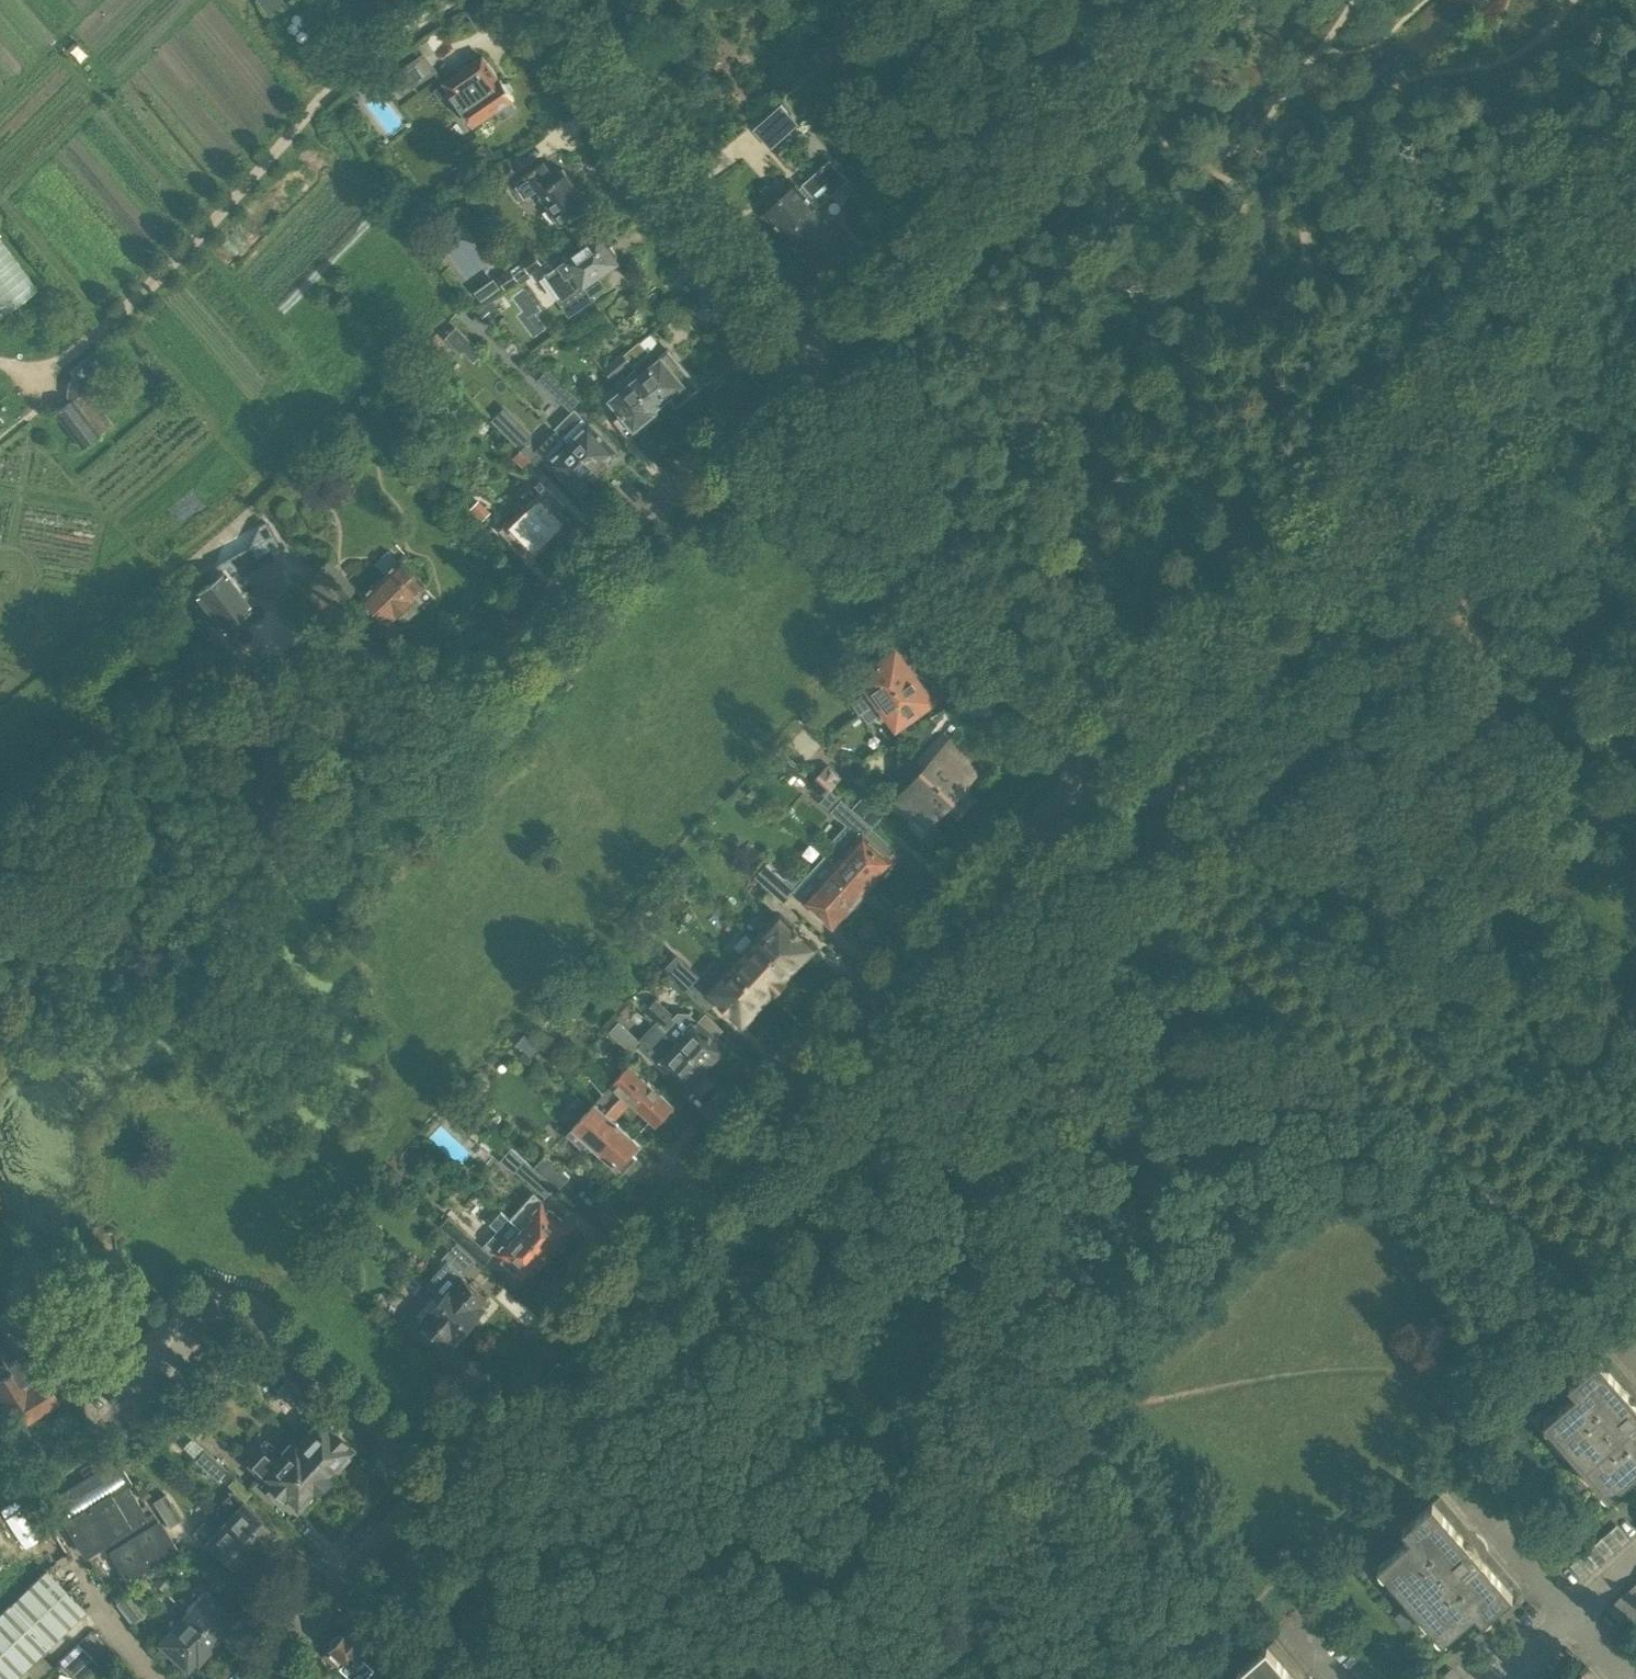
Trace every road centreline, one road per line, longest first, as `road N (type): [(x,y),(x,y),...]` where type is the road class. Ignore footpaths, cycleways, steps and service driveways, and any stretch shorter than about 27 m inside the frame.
road 1 (residential): [(248,1678),(1065,792),(1072,762),(1056,722),(799,356)]
road 2 (track): [(445,0),(317,105),(172,263),(62,364),(45,406)]
road 3 (unclassified): [(799,356),(1172,0)]
road 4 (residential): [(474,683),(799,356)]
road 5 (residential): [(799,356),(547,0)]
road 6 (residential): [(1569,1615),(1448,1480)]

